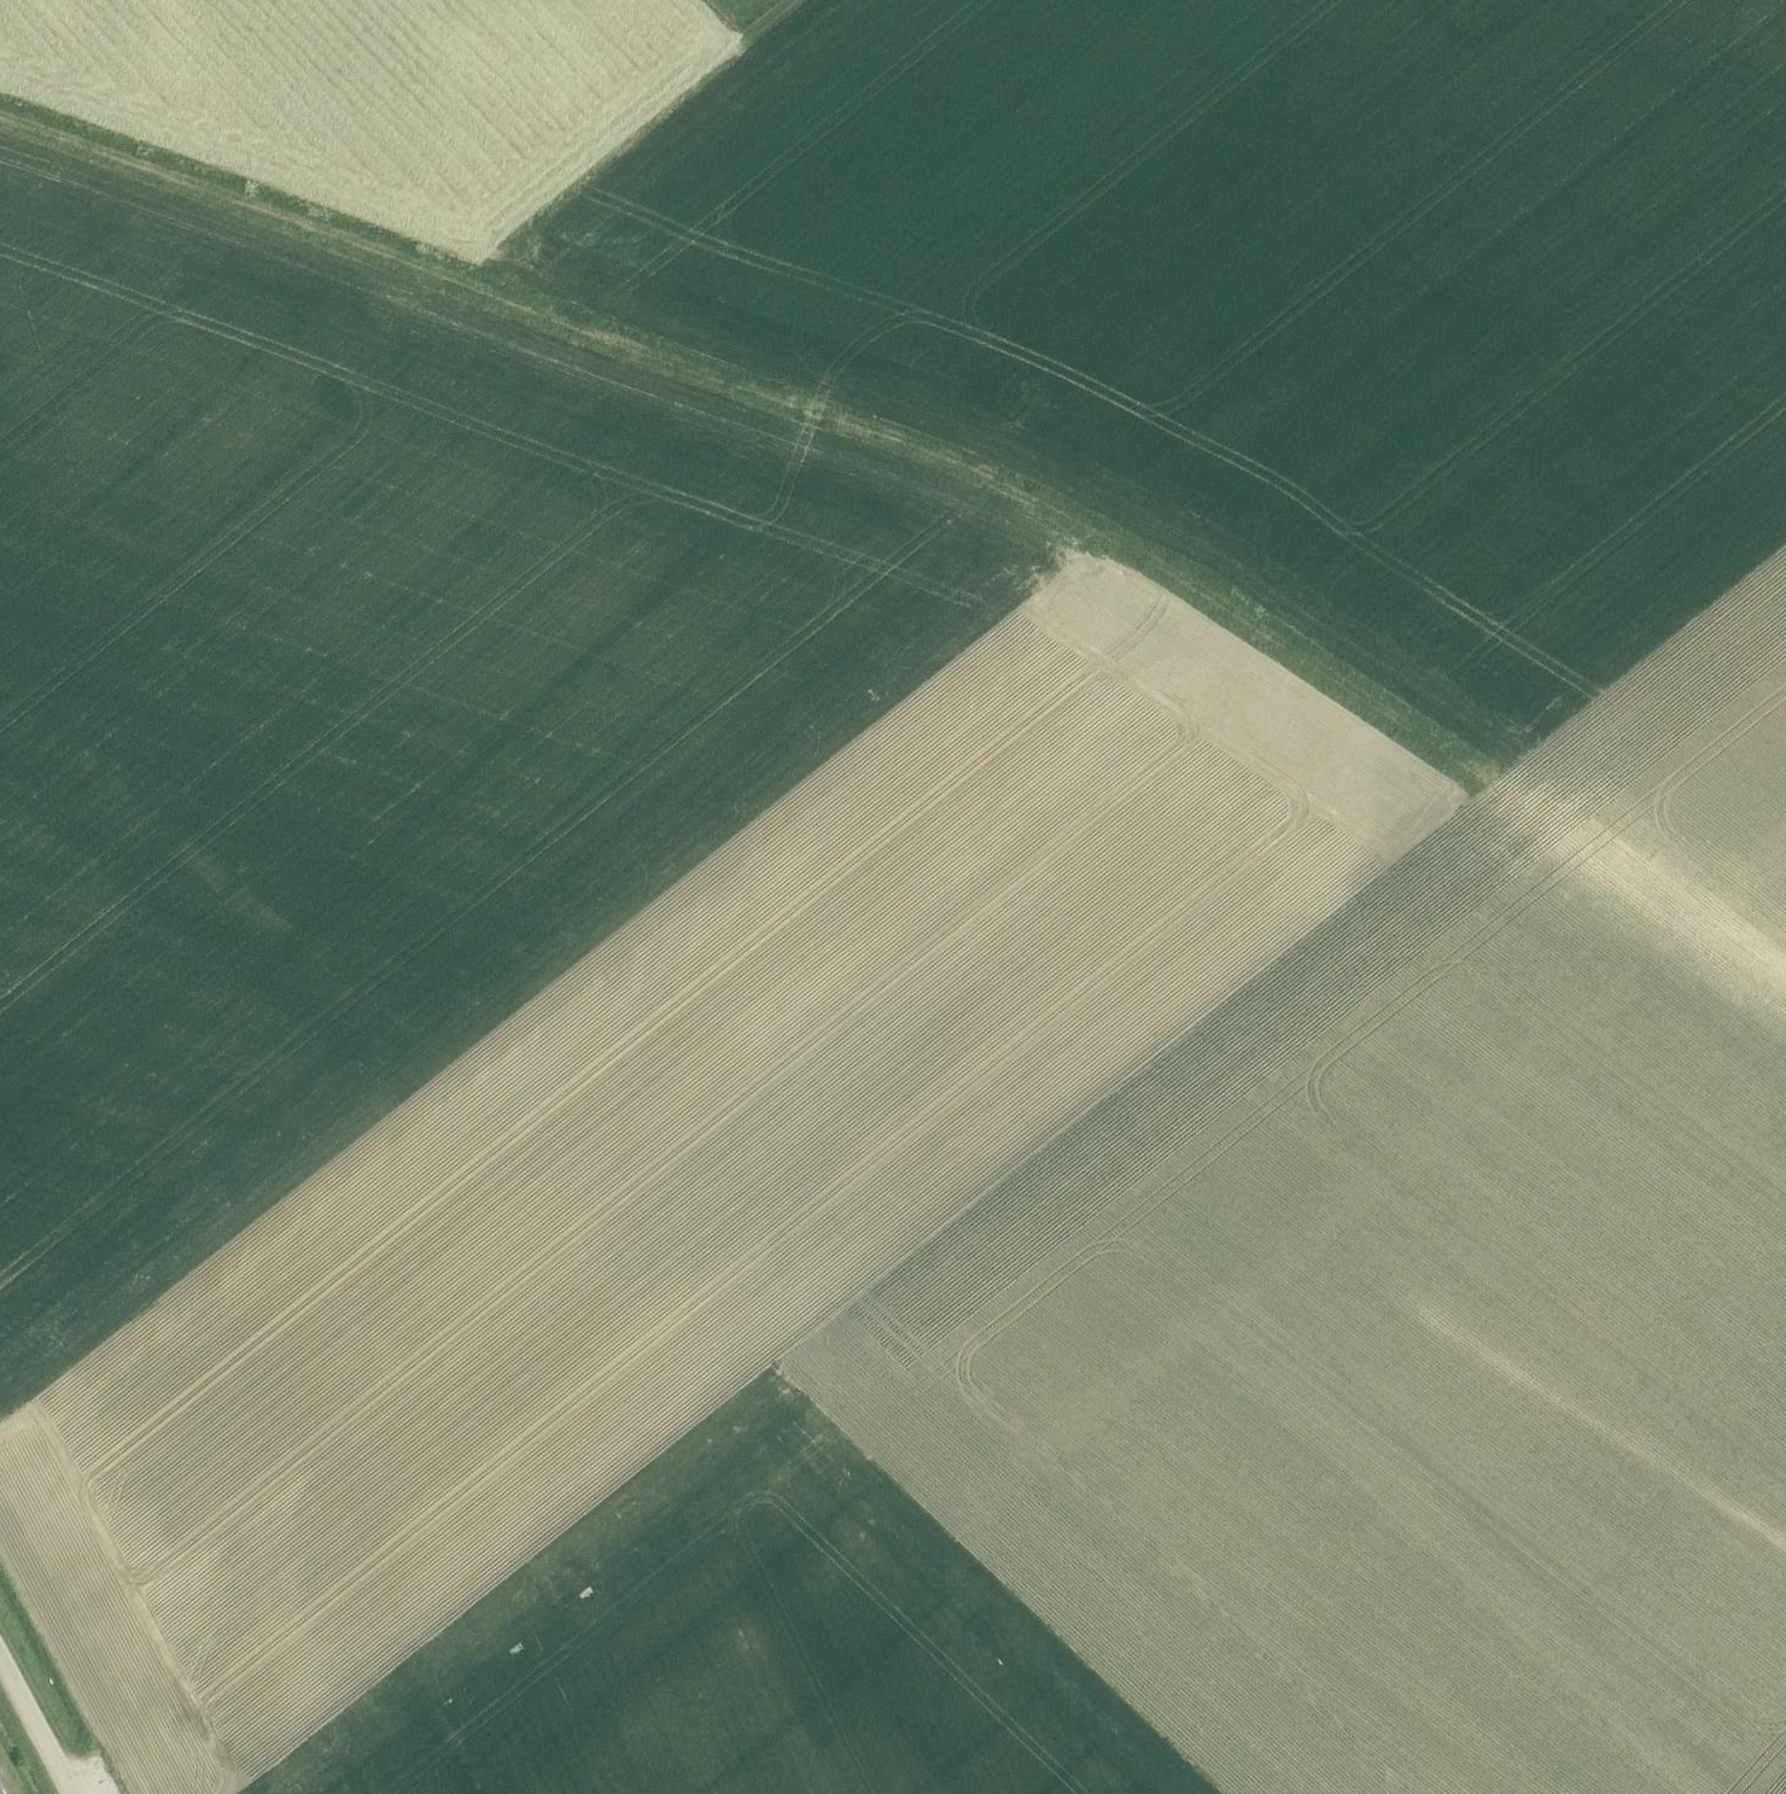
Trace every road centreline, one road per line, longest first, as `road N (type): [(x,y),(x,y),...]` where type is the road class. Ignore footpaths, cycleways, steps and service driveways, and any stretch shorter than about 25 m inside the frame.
road 1 (track): [(0,121),(1010,487),(1123,547),(1482,779)]
road 2 (unclassified): [(71,1793),(0,1656)]

